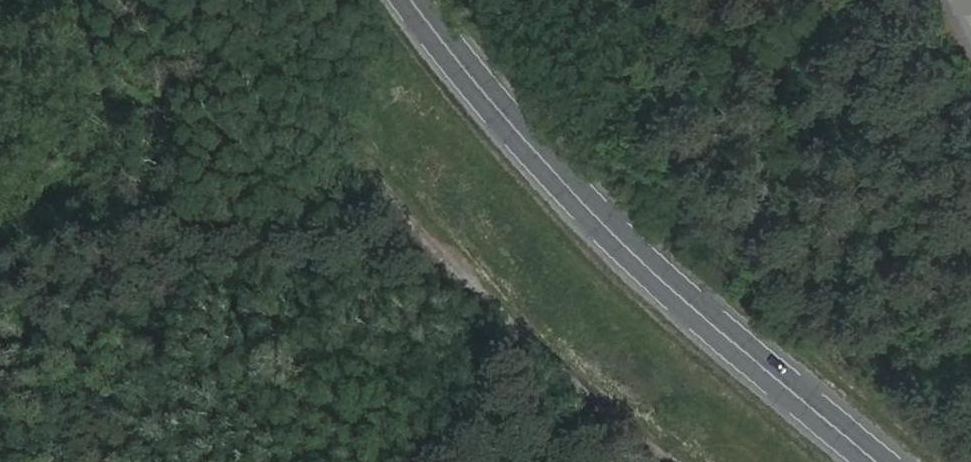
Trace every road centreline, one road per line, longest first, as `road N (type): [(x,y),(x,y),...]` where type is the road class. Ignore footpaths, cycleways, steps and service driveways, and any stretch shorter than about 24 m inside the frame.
road 1 (primary): [(878,461),(632,244),(526,134),(419,0)]
road 2 (track): [(690,461),(517,277),(296,0)]

